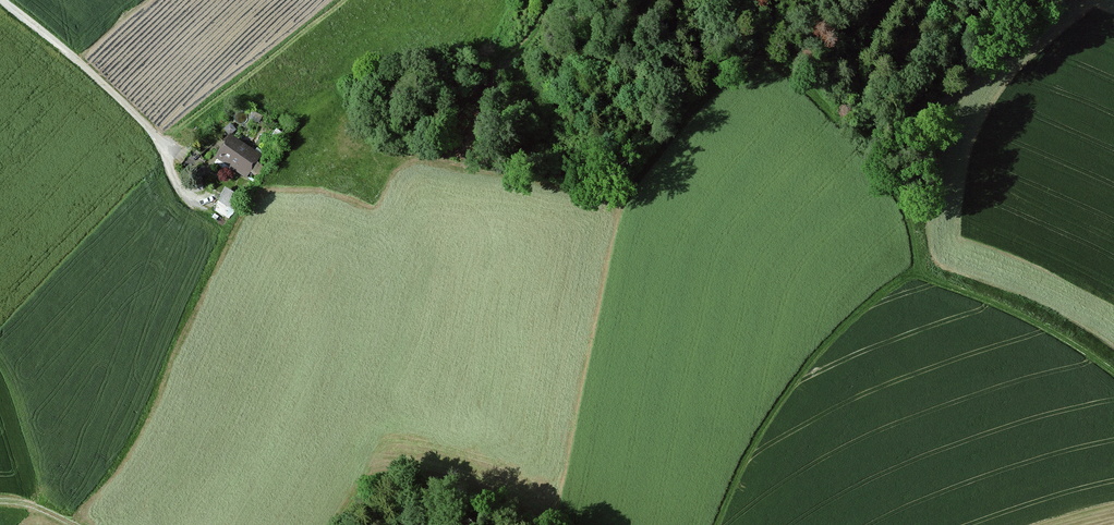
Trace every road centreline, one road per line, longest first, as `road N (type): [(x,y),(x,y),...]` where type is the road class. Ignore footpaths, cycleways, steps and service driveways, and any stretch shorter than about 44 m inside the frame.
road 1 (track): [(1113,374),(991,302),(904,277),(836,329),(778,393),(708,524)]
road 2 (track): [(979,0),(934,65),(908,132),(905,220),(928,278)]
road 3 (residential): [(171,151),(3,0)]

